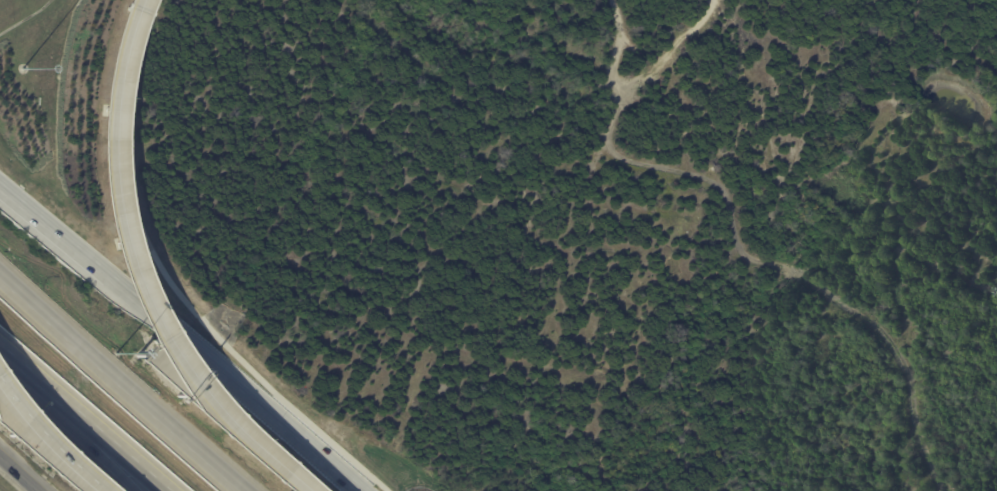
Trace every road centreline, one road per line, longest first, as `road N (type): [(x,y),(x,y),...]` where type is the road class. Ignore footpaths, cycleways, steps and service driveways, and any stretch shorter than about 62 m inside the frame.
road 1 (motorway): [(306,490),(193,386),(140,291),(115,213),(109,145),(112,92),(136,0)]
road 2 (motorway): [(251,490),(0,269)]
road 3 (secondary): [(365,490),(125,292)]
road 4 (motorway): [(27,369),(168,490)]
road 5 (motorway): [(27,369),(141,490)]
road 6 (motorway): [(0,386),(101,490)]

